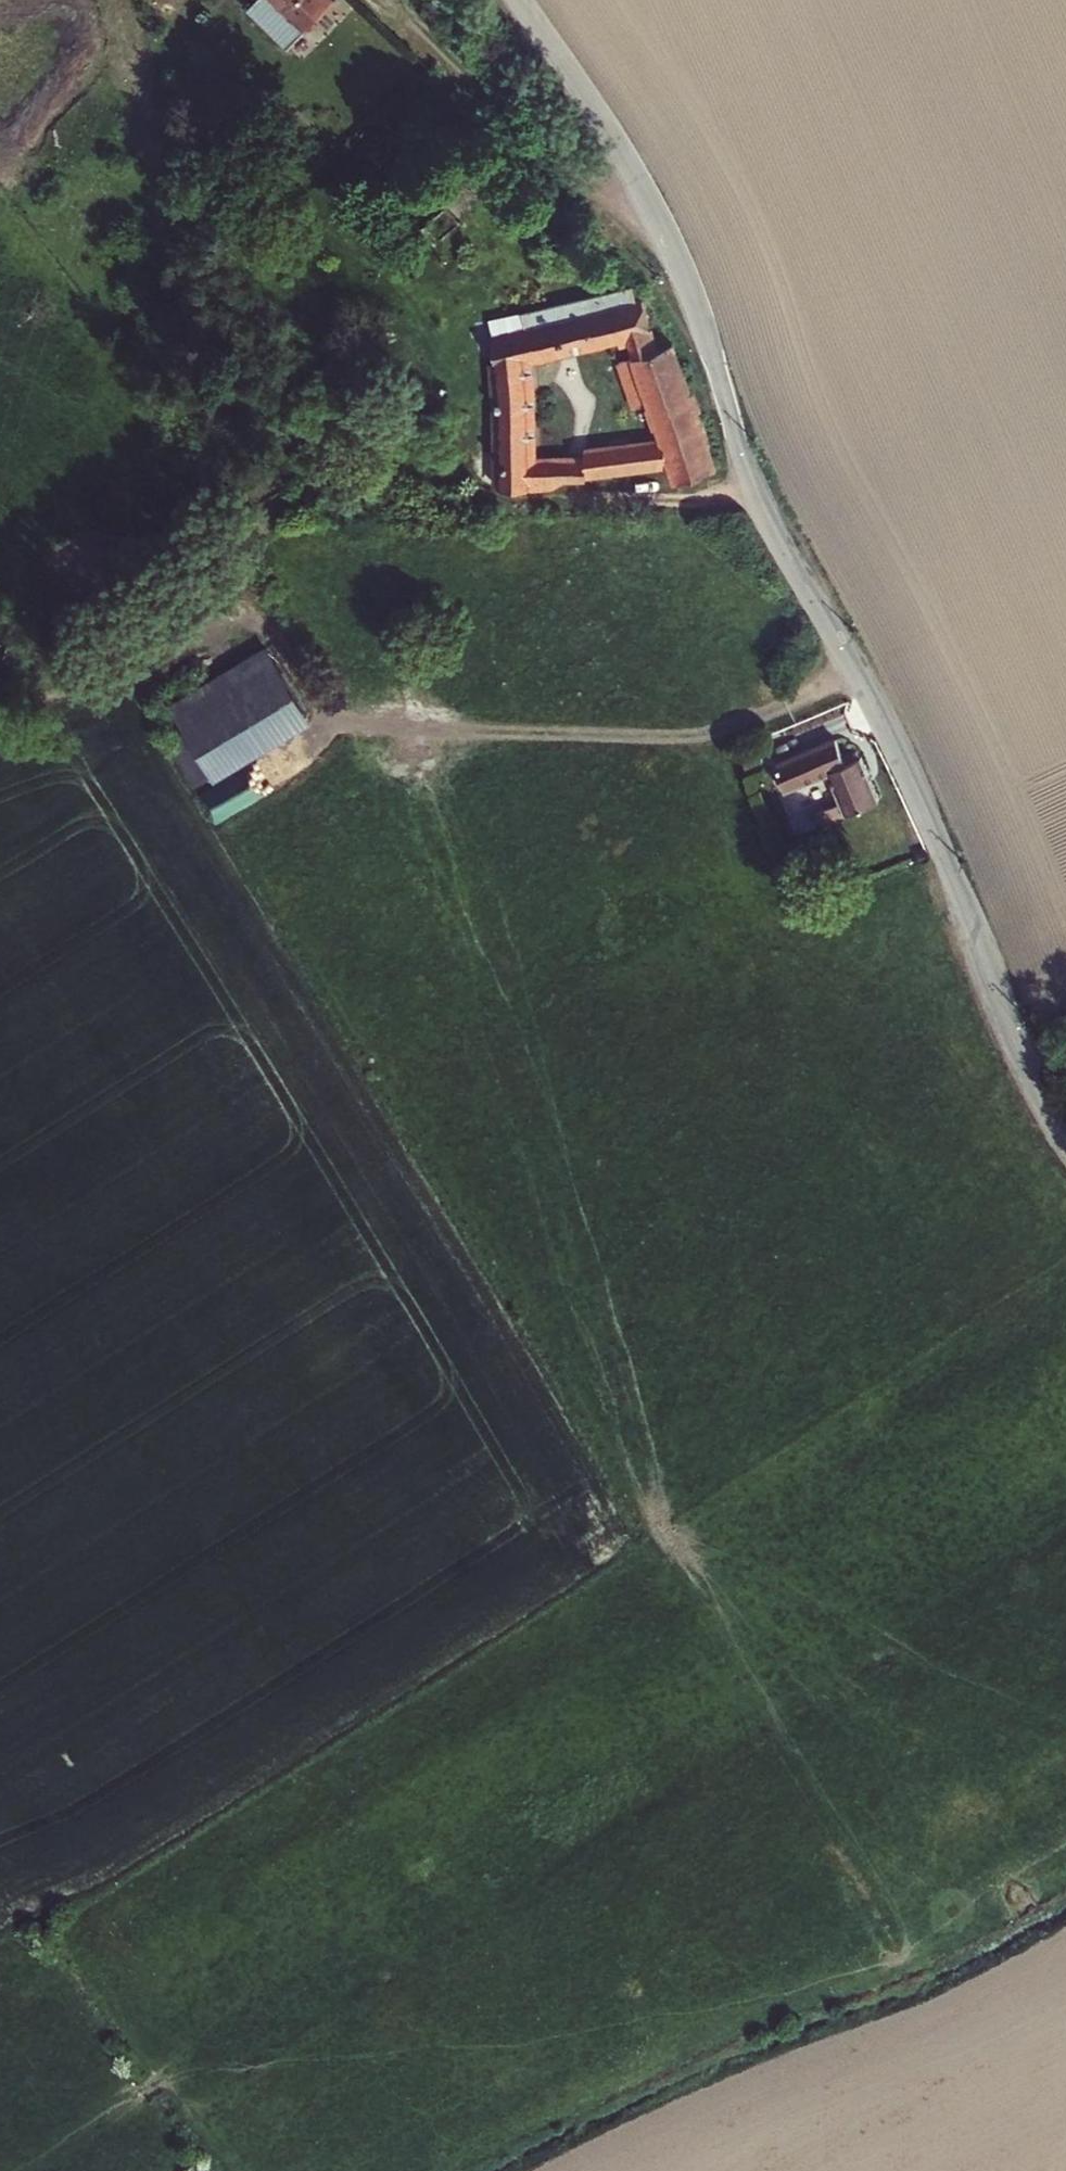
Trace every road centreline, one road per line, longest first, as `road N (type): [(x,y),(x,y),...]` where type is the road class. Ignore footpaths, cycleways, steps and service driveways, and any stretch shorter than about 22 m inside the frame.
road 1 (residential): [(520,0),(659,218),(763,512),(903,763),(1023,1053),(1065,1132)]

